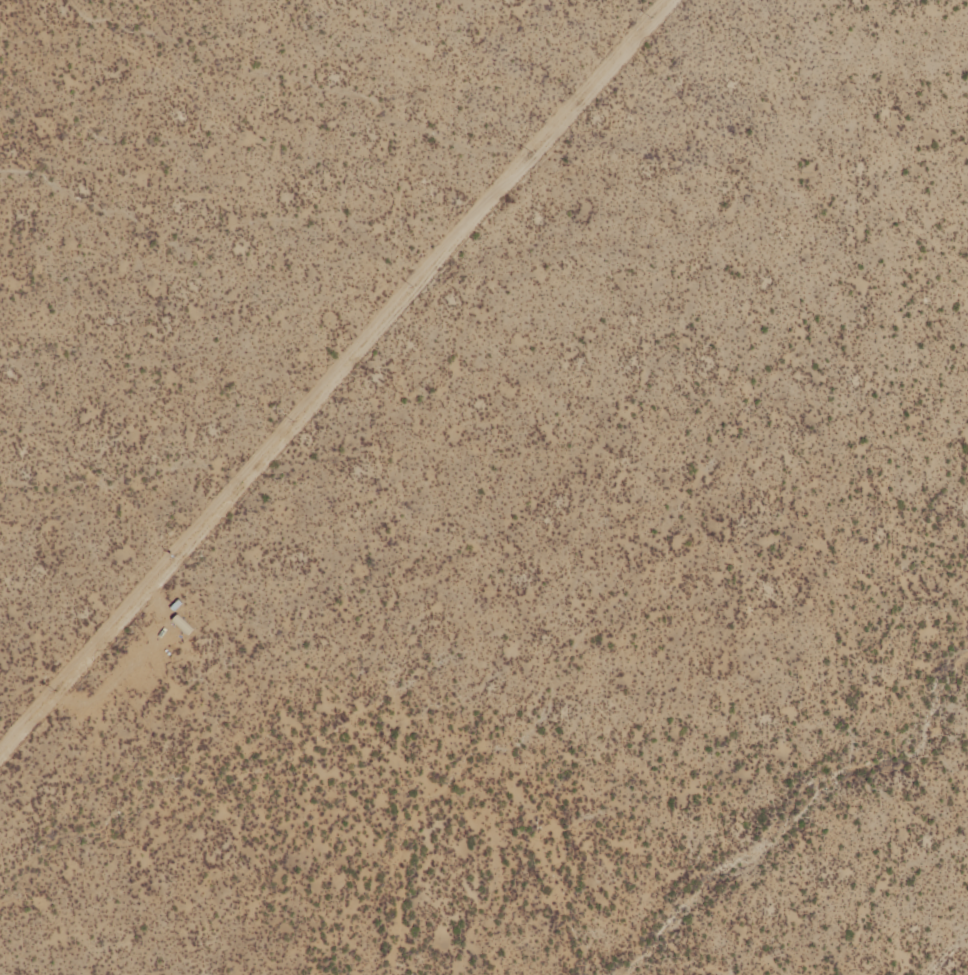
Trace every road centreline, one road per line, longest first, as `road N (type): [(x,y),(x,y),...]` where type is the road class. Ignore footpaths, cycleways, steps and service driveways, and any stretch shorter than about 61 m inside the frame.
road 1 (track): [(882,974),(967,879)]

